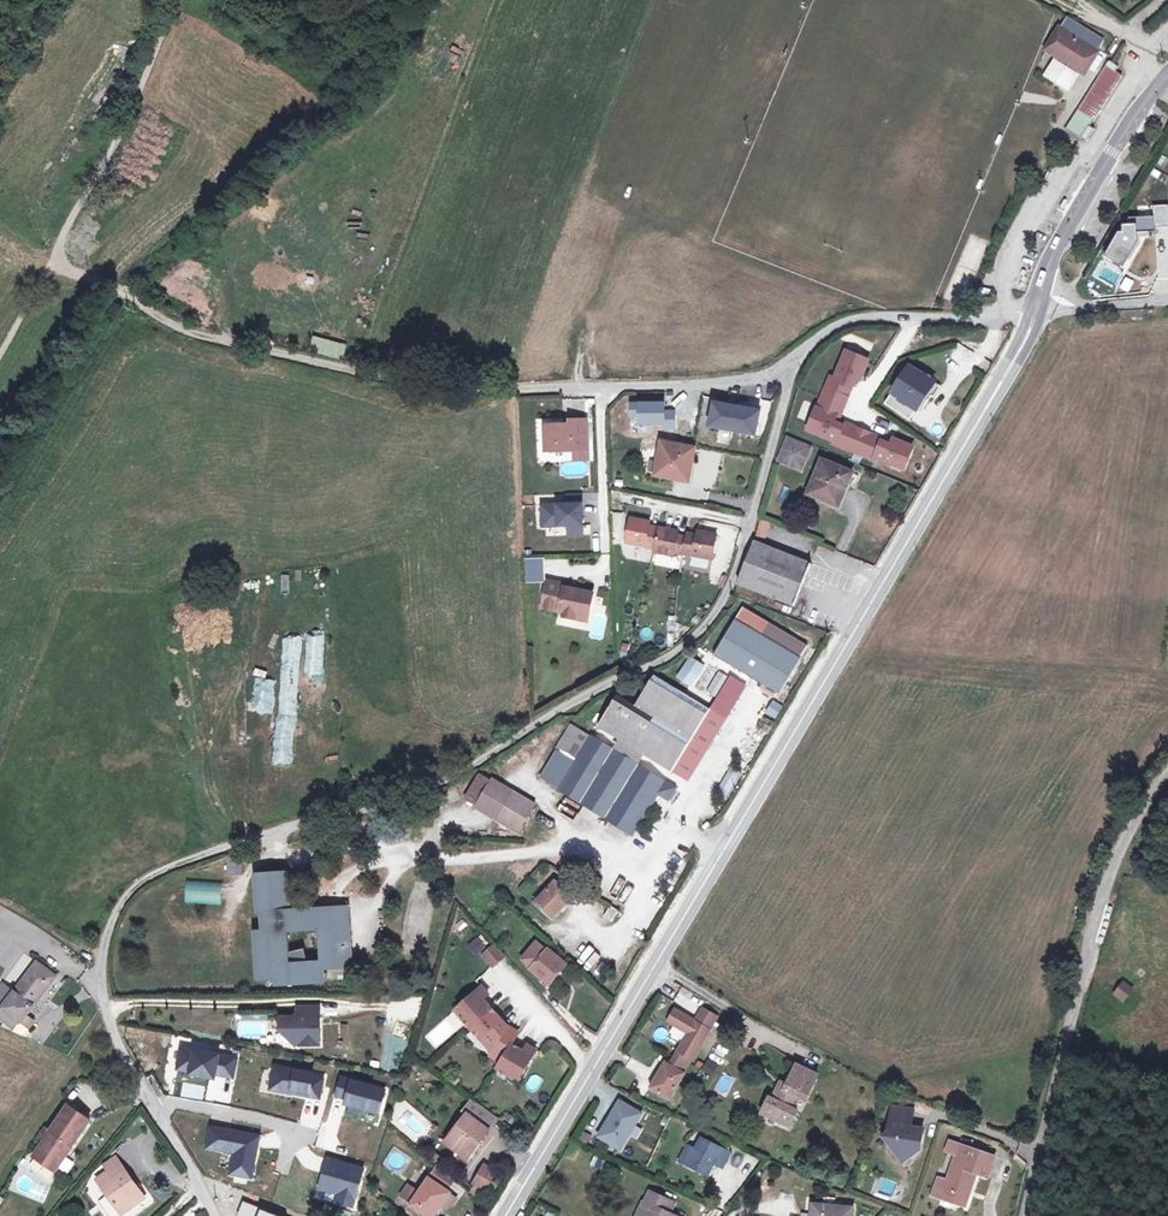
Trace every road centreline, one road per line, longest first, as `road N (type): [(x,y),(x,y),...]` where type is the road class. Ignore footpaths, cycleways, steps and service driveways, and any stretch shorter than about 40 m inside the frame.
road 1 (residential): [(790,367),(728,591),(685,649),(400,803),(199,857),(126,897),(102,954),(112,1038),(216,1215)]
road 2 (secondary): [(504,1215),(995,397),(1039,311)]
road 3 (residential): [(53,263),(186,332),(395,379),(493,391),(713,384),(790,367)]
road 4 (unclassified): [(1028,1215),(1103,887),(1167,770)]
road 5 (track): [(0,357),(180,0)]
road 6 (residential): [(790,367),(845,318),(1039,311)]
road 7 (secondary): [(1040,306),(1083,201),(1167,76)]
road 8 (unclassified): [(1167,299),(1040,306)]

